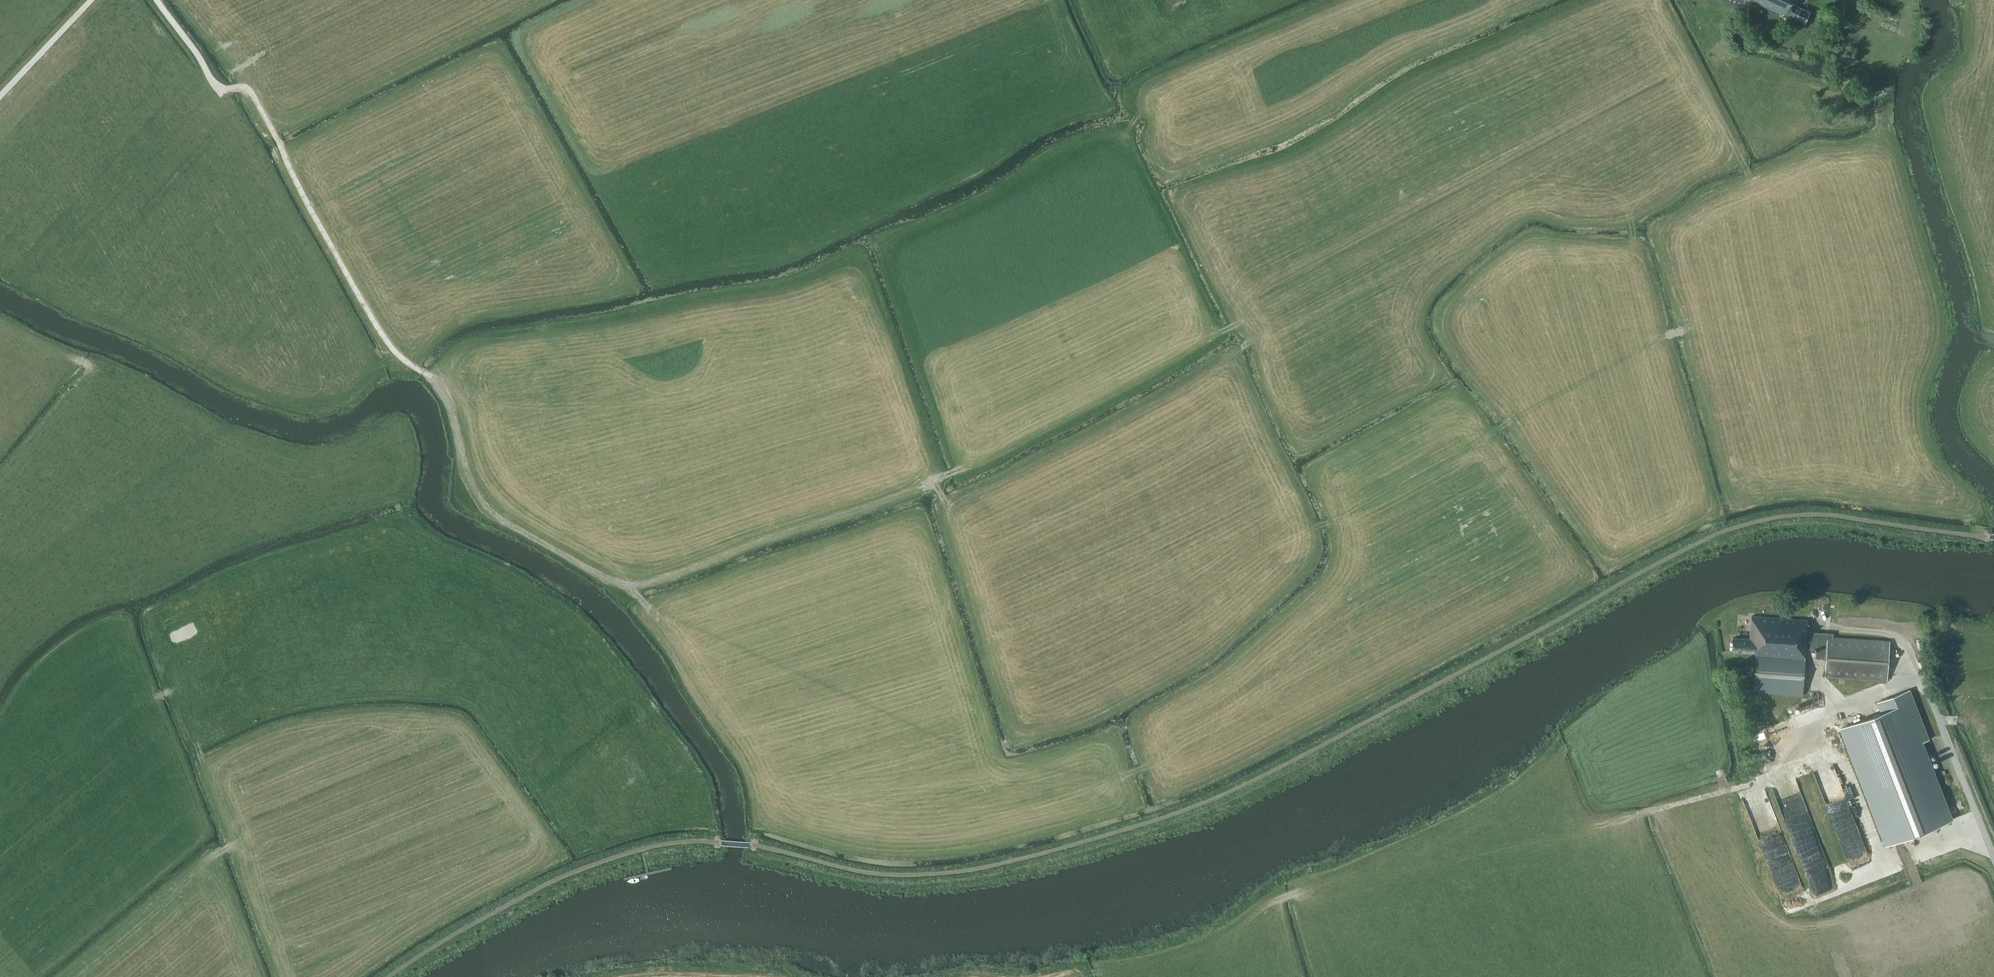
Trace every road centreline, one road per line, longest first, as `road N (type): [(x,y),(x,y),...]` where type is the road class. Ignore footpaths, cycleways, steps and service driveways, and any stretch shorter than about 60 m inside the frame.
road 1 (unclassified): [(233,87),(212,80),(158,0)]

